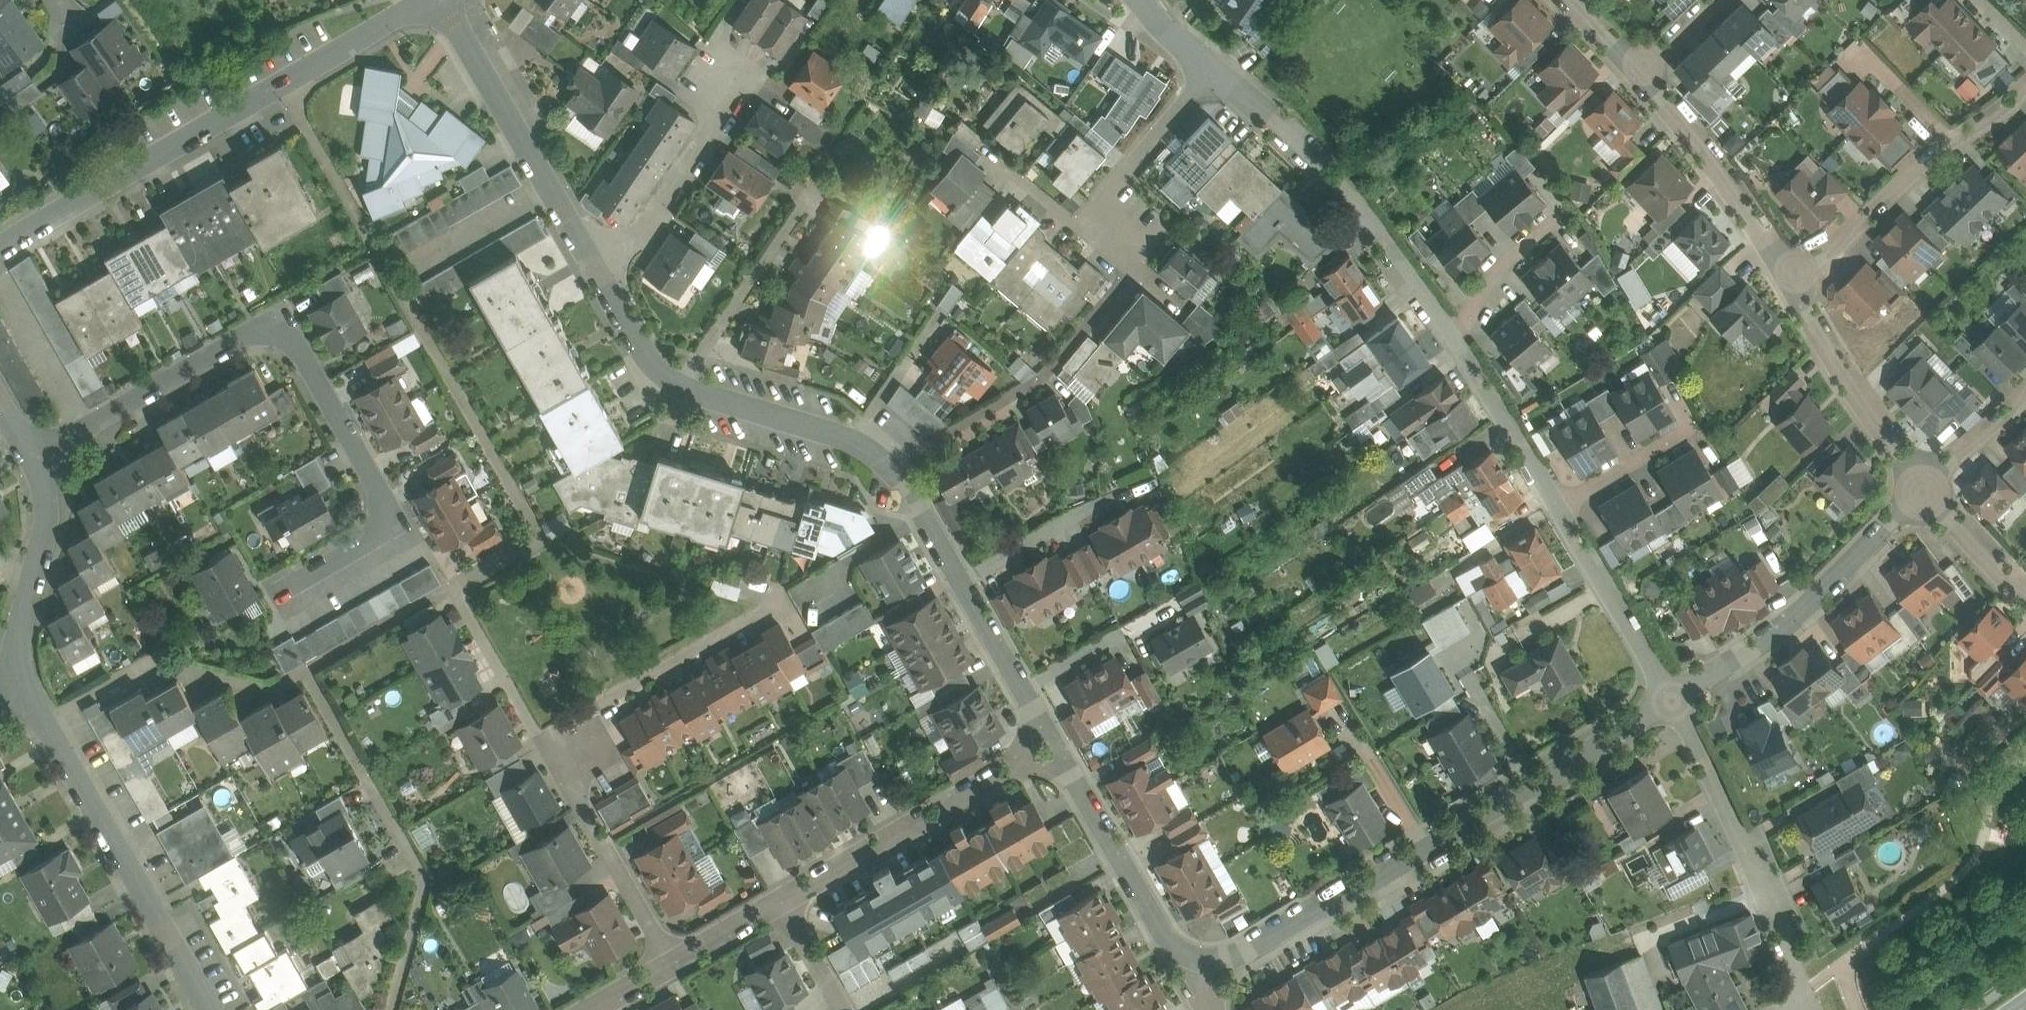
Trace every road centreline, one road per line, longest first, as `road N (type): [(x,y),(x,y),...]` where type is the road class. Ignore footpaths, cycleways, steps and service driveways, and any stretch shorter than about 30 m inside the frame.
road 1 (residential): [(1207,69),(1361,211),(1453,341),(1672,696)]
road 2 (residential): [(32,458),(281,318),(399,526),(281,593)]
road 3 (residential): [(1054,746),(898,467),(870,444),(677,387)]
road 4 (residential): [(1672,696),(1617,736),(1194,975)]
road 5 (residential): [(0,250),(431,0)]
road 6 (residential): [(24,687),(209,1009)]
road 7 (residential): [(1922,485),(1799,615),(1672,696)]
road 8 (residential): [(1672,696),(1780,920),(1803,996)]
road 9 (residential): [(1054,746),(782,901)]
road 10 (residential): [(2025,88),(1937,152),(1839,245),(1789,281)]
road 11 (residential): [(591,258),(444,0)]
road 12 (residential): [(591,258),(651,223),(745,84),(717,67)]
road 13 (residential): [(1194,975),(1054,746)]
road 14 (residential): [(1636,71),(1720,172),(1789,281)]
road 15 (residential): [(1789,281),(1922,485)]
road 16 (residential): [(677,387),(812,188)]
road 17 (residential): [(32,458),(46,493),(18,643),(24,687)]
road 18 (residential): [(1142,239),(1096,206),(1207,69)]
road 19 (residential): [(672,961),(572,788)]
road 20 (residential): [(677,387),(591,258)]
road 21 (residential): [(572,788),(547,748),(596,719),(619,759)]
road 22 (residential): [(1922,485),(2025,592)]
road 23 (residential): [(2025,393),(1922,485)]
road 24 (residential): [(782,901),(672,961)]
road 25 (residential): [(782,901),(841,1009)]

